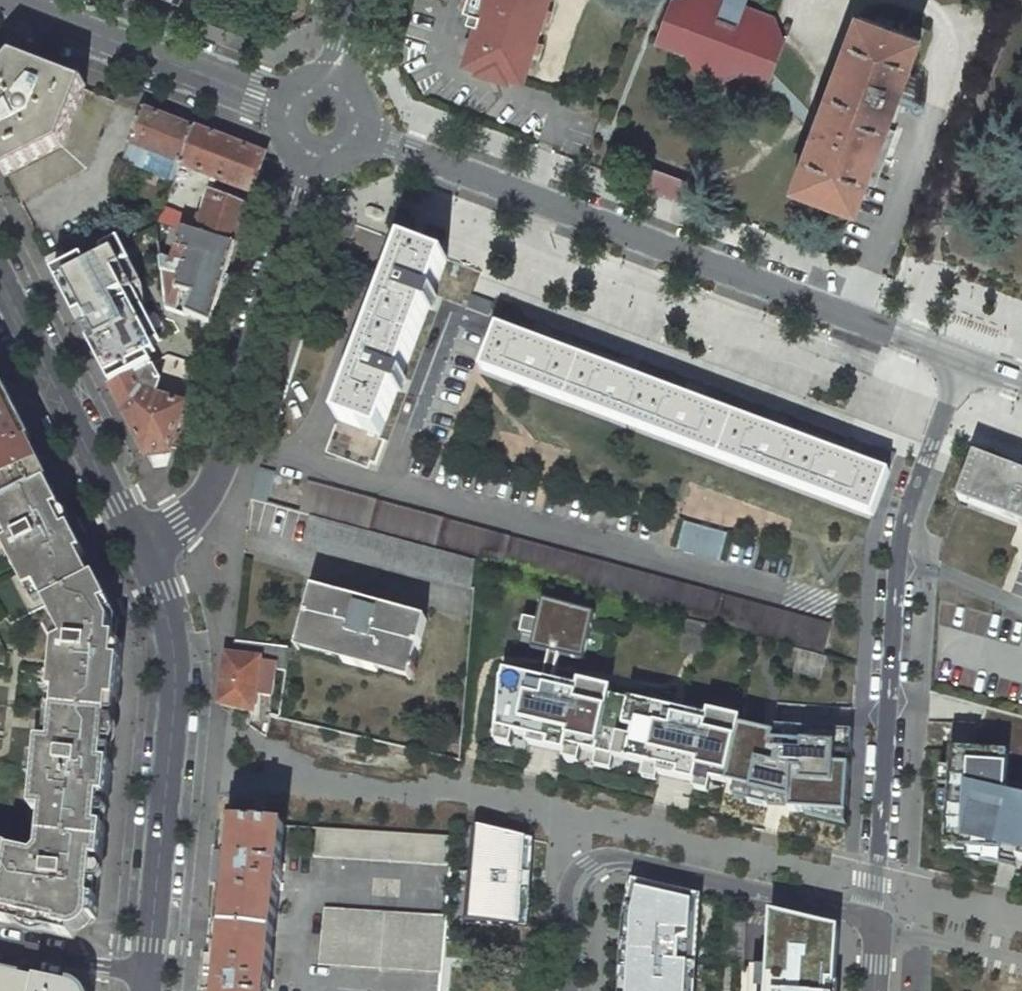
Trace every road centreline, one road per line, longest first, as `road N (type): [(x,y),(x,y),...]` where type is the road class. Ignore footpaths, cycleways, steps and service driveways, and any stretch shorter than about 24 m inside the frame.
road 1 (residential): [(360,136),(966,361)]
road 2 (residential): [(966,361),(902,529),(878,855),(865,916)]
road 3 (tertiary): [(147,973),(174,657),(161,590),(137,543)]
road 4 (residential): [(137,543),(187,515),(207,493),(307,161)]
road 5 (residential): [(865,916),(602,855),(571,875),(564,895),(571,990)]
road 6 (tertiary): [(137,543),(0,277)]
road 7 (residential): [(283,103),(7,0)]
road 8 (residential): [(147,973),(0,943)]

